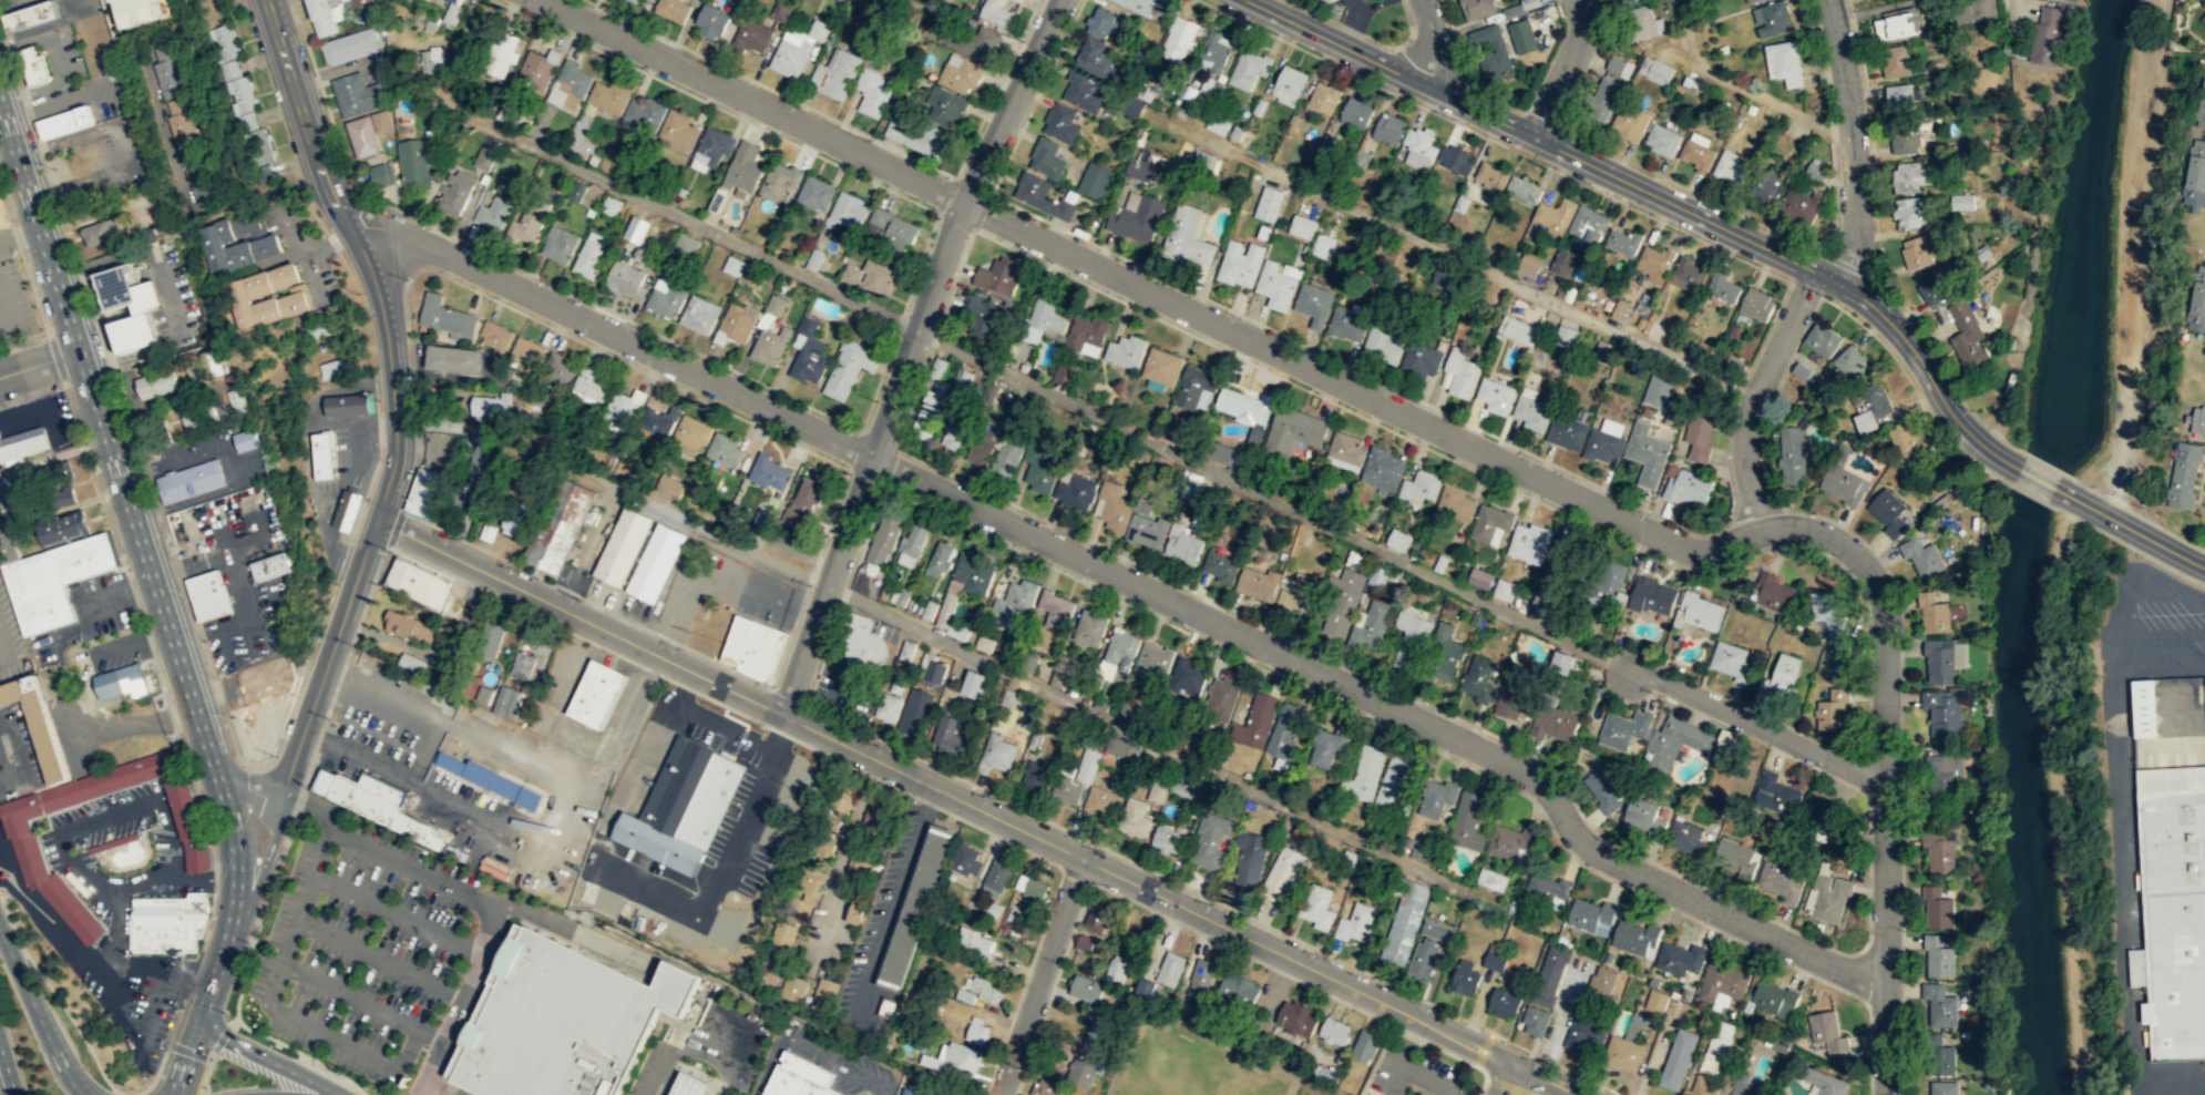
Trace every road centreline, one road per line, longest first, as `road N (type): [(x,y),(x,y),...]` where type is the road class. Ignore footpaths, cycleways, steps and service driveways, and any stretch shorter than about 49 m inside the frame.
road 1 (residential): [(1757,533),(1691,548),(539,0)]
road 2 (residential): [(1887,982),(1869,981),(1601,857),(1526,770),(873,460)]
road 3 (primary): [(227,938),(235,896),(228,815),(0,109)]
road 4 (tertiary): [(264,0),(311,143),(376,286),(396,439),(280,796)]
road 5 (tertiary): [(780,714),(1510,1063)]
road 6 (residential): [(1757,533),(1793,526),(1834,541),(1859,561),(1880,596),(1886,1094)]
road 7 (tertiary): [(2008,463),(1955,418),(1904,339),(1857,294),(1531,136)]
road 8 (residential): [(873,460),(408,238),(349,227)]
road 9 (track): [(2110,518),(2125,389),(2127,147),(2149,0)]
road 10 (tertiary): [(376,519),(780,714)]
road 11 (residential): [(1061,0),(917,328)]
road 12 (tertiary): [(1531,136),(1247,0)]
road 13 (residential): [(1885,776),(1869,776),(1629,668)]
road 14 (residential): [(1816,272),(1750,413),(1744,475),(1757,533)]
road 15 (residential): [(873,460),(780,714)]
road 16 (residential): [(1083,858),(999,1094)]
road 17 (residential): [(1829,0),(1850,108),(1854,232)]
road 18 (primary): [(0,934),(81,1094)]
road 19 (tertiary): [(2204,568),(2064,493)]
road 20 (primary): [(227,938),(254,894),(280,796)]
road 21 (secondary): [(334,1094),(198,1025)]
road 22 (tertiary): [(1531,136),(1578,44),(1576,0)]
road 23 (residential): [(917,328),(873,460)]

